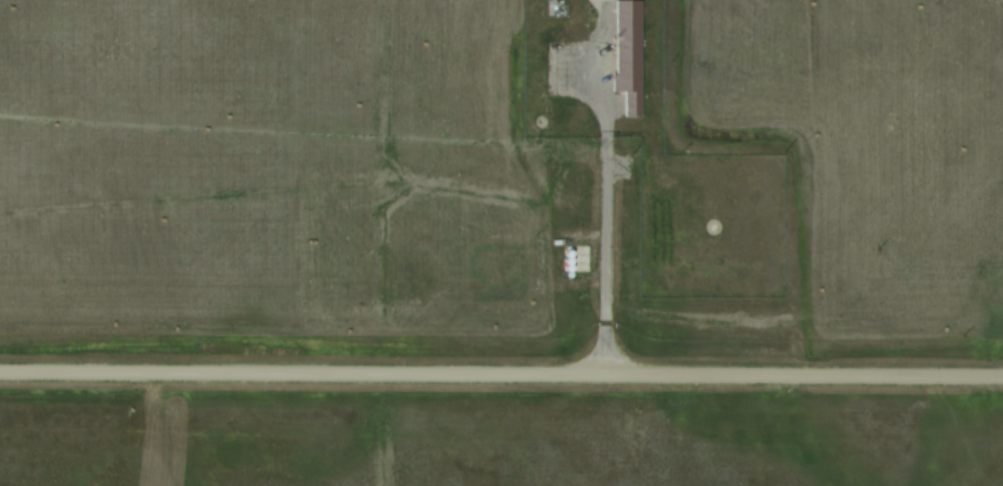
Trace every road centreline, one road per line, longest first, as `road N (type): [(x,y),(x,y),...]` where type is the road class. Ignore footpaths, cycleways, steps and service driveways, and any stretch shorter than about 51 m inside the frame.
road 1 (residential): [(0,373),(1002,378)]

